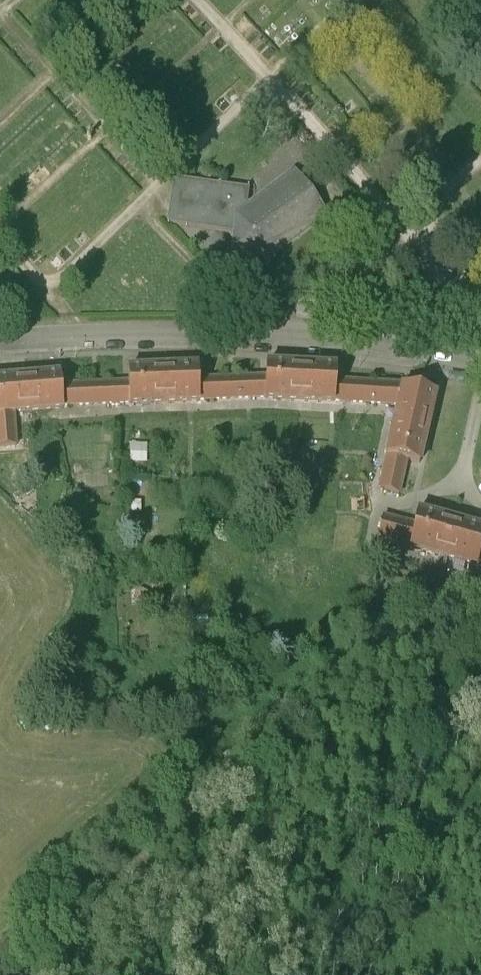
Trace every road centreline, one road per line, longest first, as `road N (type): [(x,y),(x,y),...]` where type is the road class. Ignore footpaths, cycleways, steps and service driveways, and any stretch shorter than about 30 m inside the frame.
road 1 (residential): [(480,356),(257,334),(0,341)]

